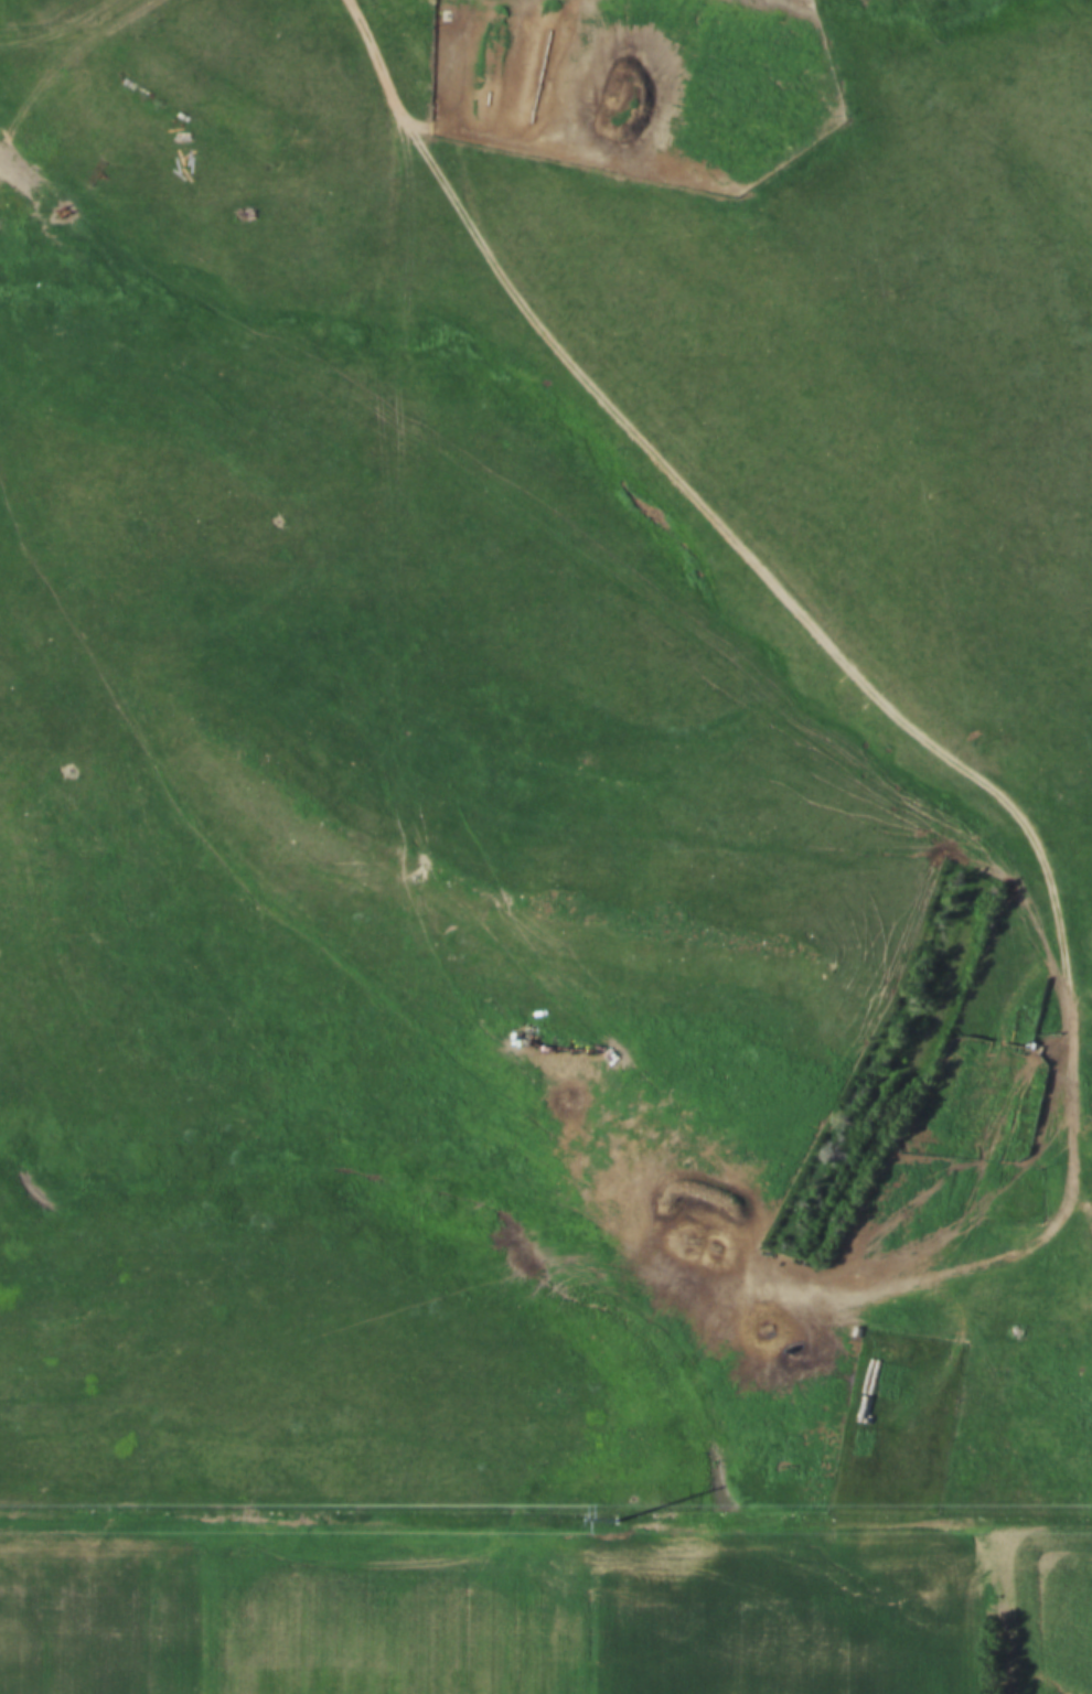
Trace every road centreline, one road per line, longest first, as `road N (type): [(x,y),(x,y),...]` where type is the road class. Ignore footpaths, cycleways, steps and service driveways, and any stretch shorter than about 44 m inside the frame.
road 1 (track): [(1091,1234),(1074,1161),(1073,974),(1060,901),(1036,838),(995,791),(920,742),(881,705),(544,333),(397,112),(349,0)]

